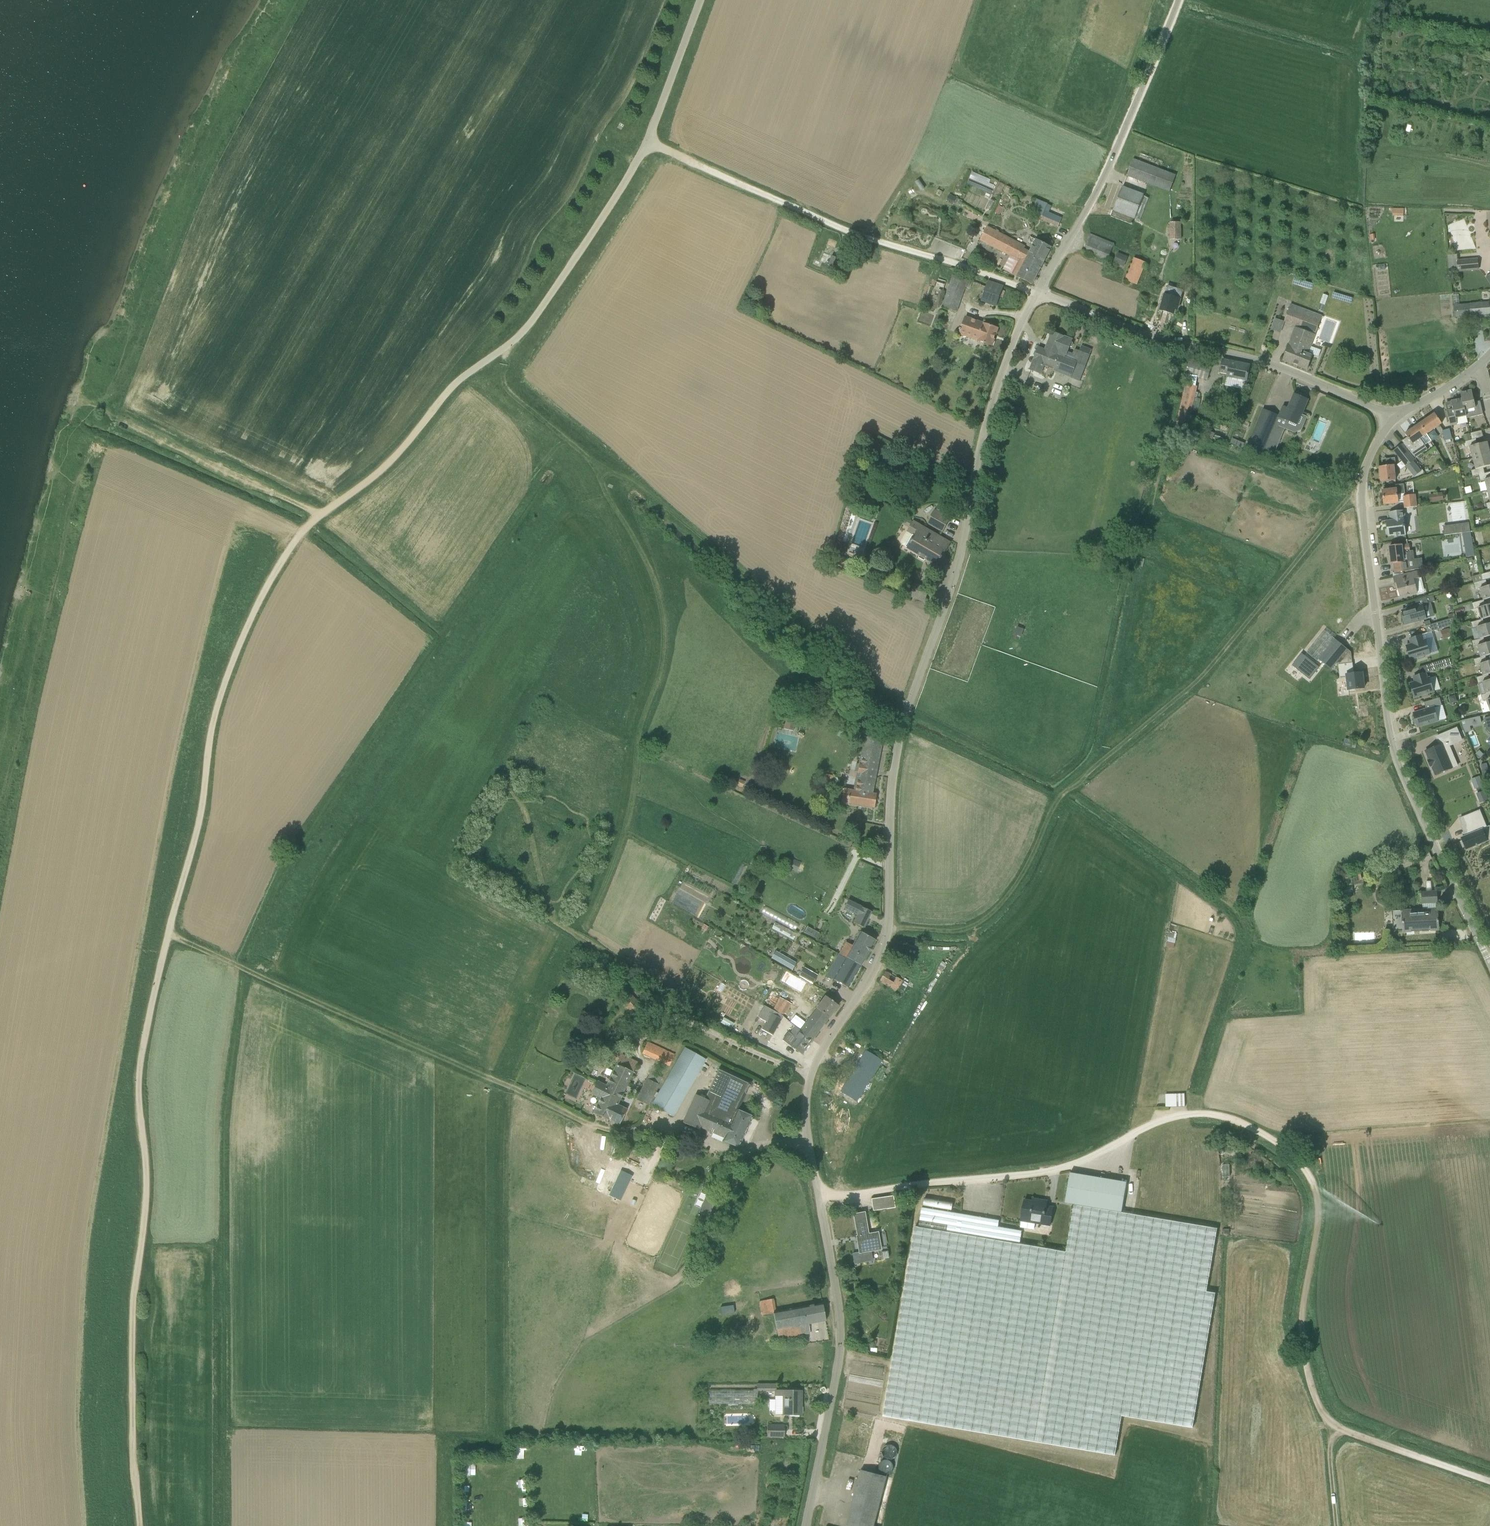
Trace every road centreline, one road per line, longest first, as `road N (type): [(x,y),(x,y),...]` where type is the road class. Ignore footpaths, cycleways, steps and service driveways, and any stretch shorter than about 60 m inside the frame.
road 1 (track): [(141,1525),(133,1386),(146,1175),(138,1087),(223,687),(296,539),(375,477),(451,387),(501,351)]
road 2 (unclassified): [(807,1525),(839,1361),(807,1091),(824,1046),(882,950),(902,729),(964,545),(1002,373),(1037,294)]
road 3 (track): [(820,1201),(1056,1170),(1174,1117),(1239,1122),(1294,1157),(1314,1191),(1319,1212),(1304,1345),(1330,1421),(1489,1481)]
road 4 (track): [(888,928),(958,931),(988,920),(1026,871),(1061,799),(1214,666),(1340,512),(1362,508)]
road 5 (track): [(169,935),(582,1122),(615,1131),(671,1127),(743,1154)]
road 6 (residential): [(1489,963),(1390,734),(1363,483),(1396,418)]
road 7 (track): [(647,144),(864,238),(1037,294)]
road 8 (unclassified): [(501,351),(538,314),(620,192),(647,144),(700,0)]
road 9 (unclassified): [(1396,418),(1248,355),(1174,342),(1037,294)]
road 10 (residential): [(1037,294),(1117,150),(1176,0)]
road 11 (track): [(321,516),(107,412)]
road 12 (track): [(743,1154),(687,1270),(664,1284)]

